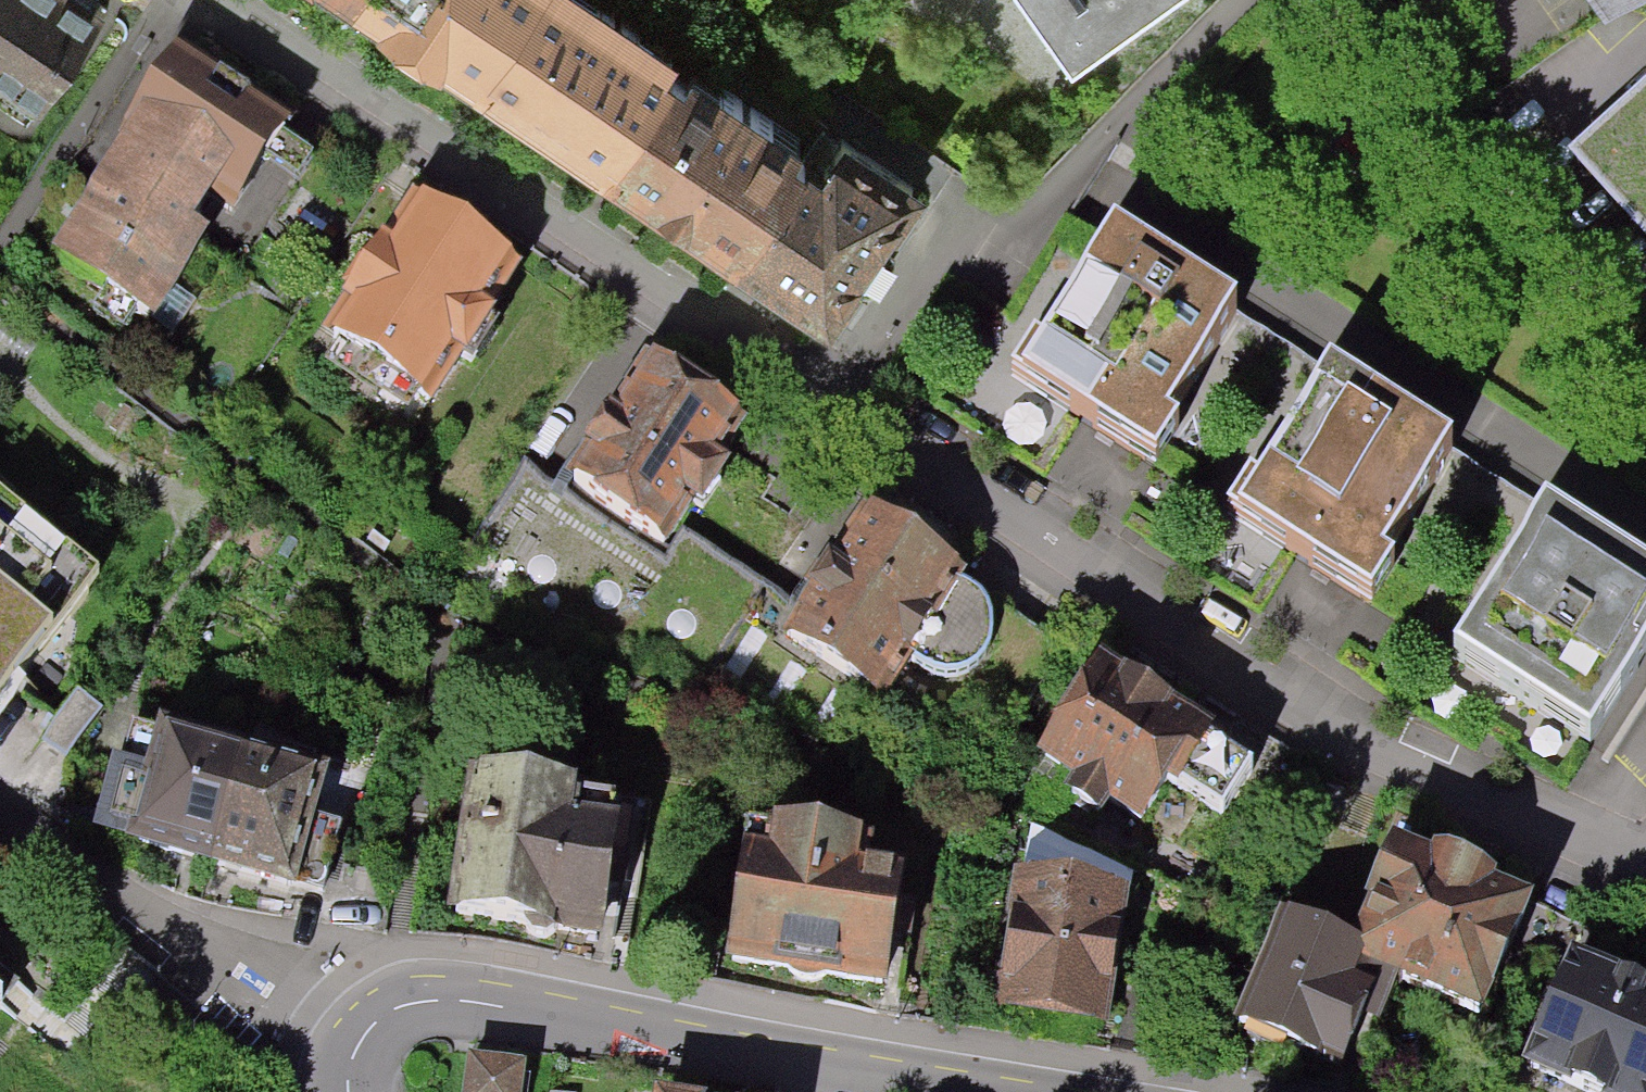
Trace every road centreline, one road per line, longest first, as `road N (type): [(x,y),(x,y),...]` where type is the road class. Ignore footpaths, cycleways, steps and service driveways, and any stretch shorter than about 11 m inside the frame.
road 1 (residential): [(1645,865),(1329,722),(223,0)]
road 2 (residential): [(352,1040),(380,1014),(406,1005),(466,1005),(990,1091)]
road 3 (residential): [(352,1040),(158,929),(0,808)]

